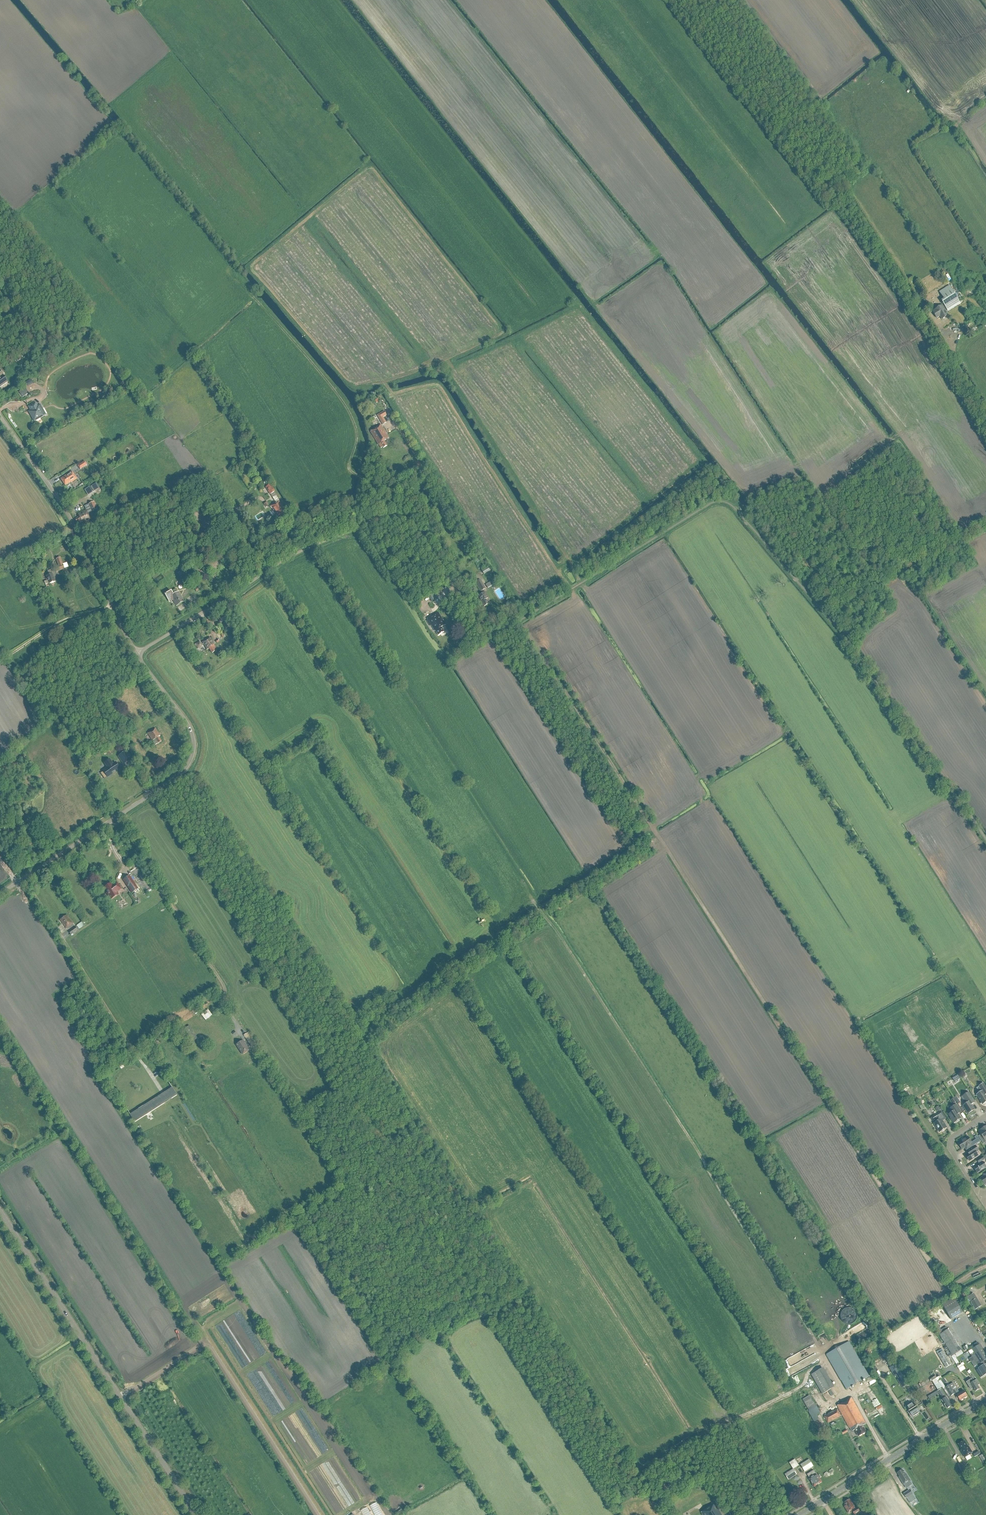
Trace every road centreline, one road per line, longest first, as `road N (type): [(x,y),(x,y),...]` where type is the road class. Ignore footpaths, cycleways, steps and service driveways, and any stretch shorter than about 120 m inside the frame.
road 1 (track): [(524,628),(942,1282),(953,1285),(985,1267)]
road 2 (unclassified): [(137,653),(290,557),(384,517),(417,528),(458,594)]
road 3 (tertiary): [(196,1514),(0,1211)]
road 4 (unclassified): [(0,893),(178,777),(191,759),(188,725),(137,653)]
road 5 (unclassified): [(137,653),(68,519),(0,419)]
road 6 (track): [(120,815),(224,985),(236,1026)]
road 7 (primary): [(800,1514),(985,1402)]
road 8 (track): [(23,878),(132,1049)]
road 9 (track): [(349,470),(366,480),(384,517),(392,490),(419,466),(391,422)]
road 10 (track): [(221,603),(218,559),(246,536),(237,511),(262,499)]

